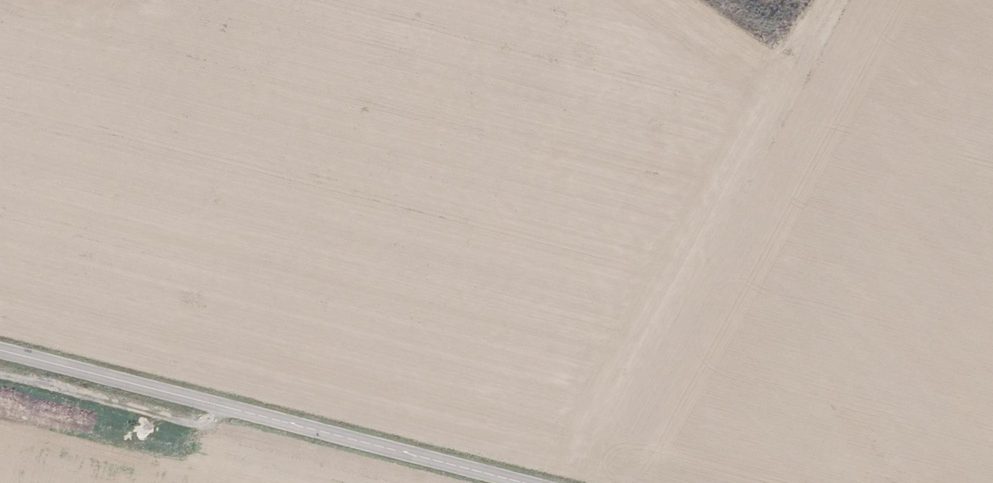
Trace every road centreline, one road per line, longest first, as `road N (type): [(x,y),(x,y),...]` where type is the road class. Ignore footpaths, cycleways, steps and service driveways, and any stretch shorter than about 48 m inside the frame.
road 1 (secondary): [(524,482),(0,351)]

